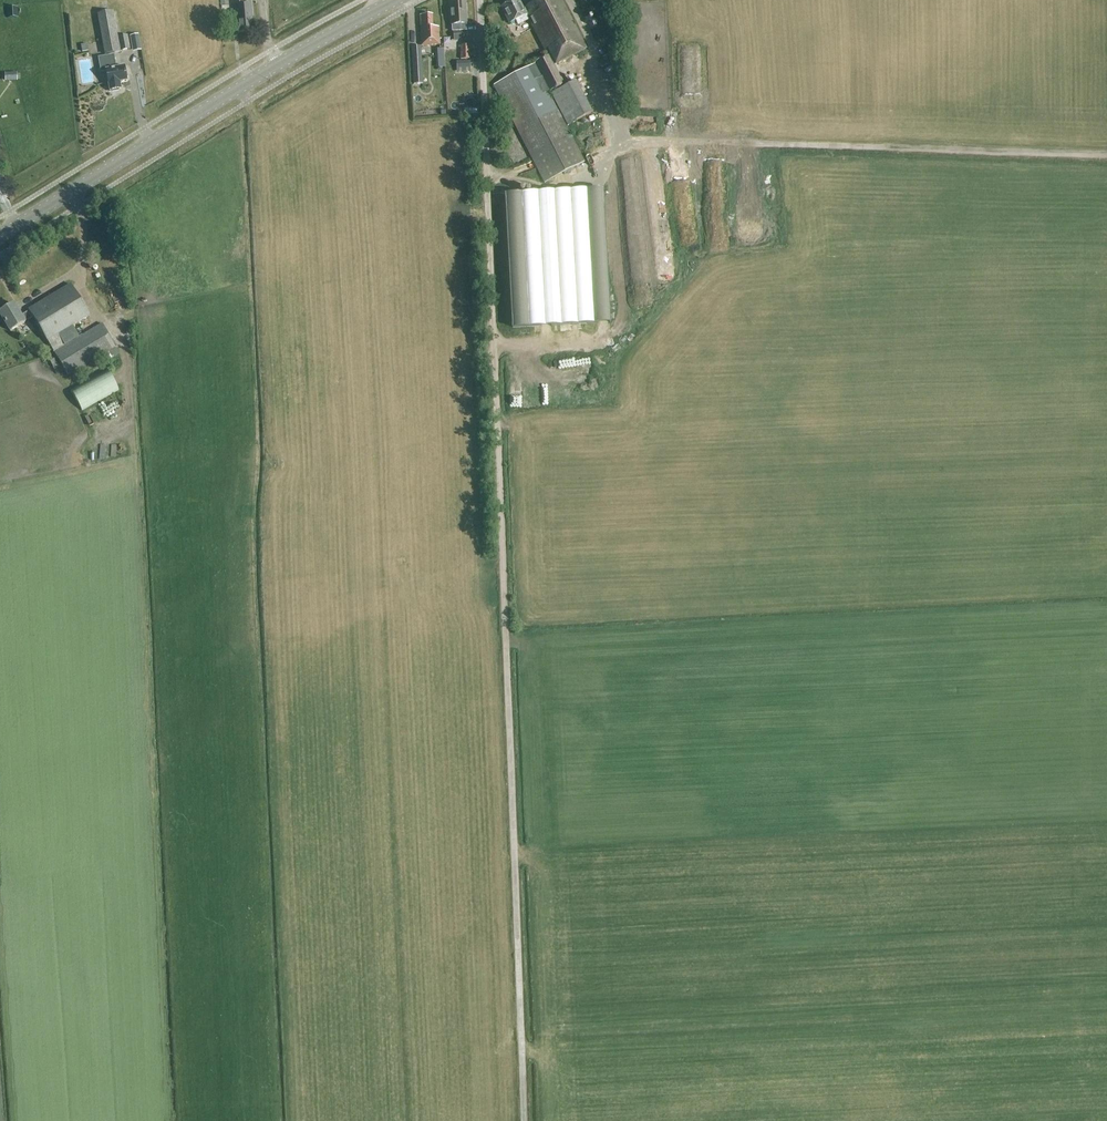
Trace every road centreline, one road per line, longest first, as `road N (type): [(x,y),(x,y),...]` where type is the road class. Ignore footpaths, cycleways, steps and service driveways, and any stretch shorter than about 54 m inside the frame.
road 1 (primary): [(0,237),(278,64)]
road 2 (primary): [(278,64),(383,6)]

